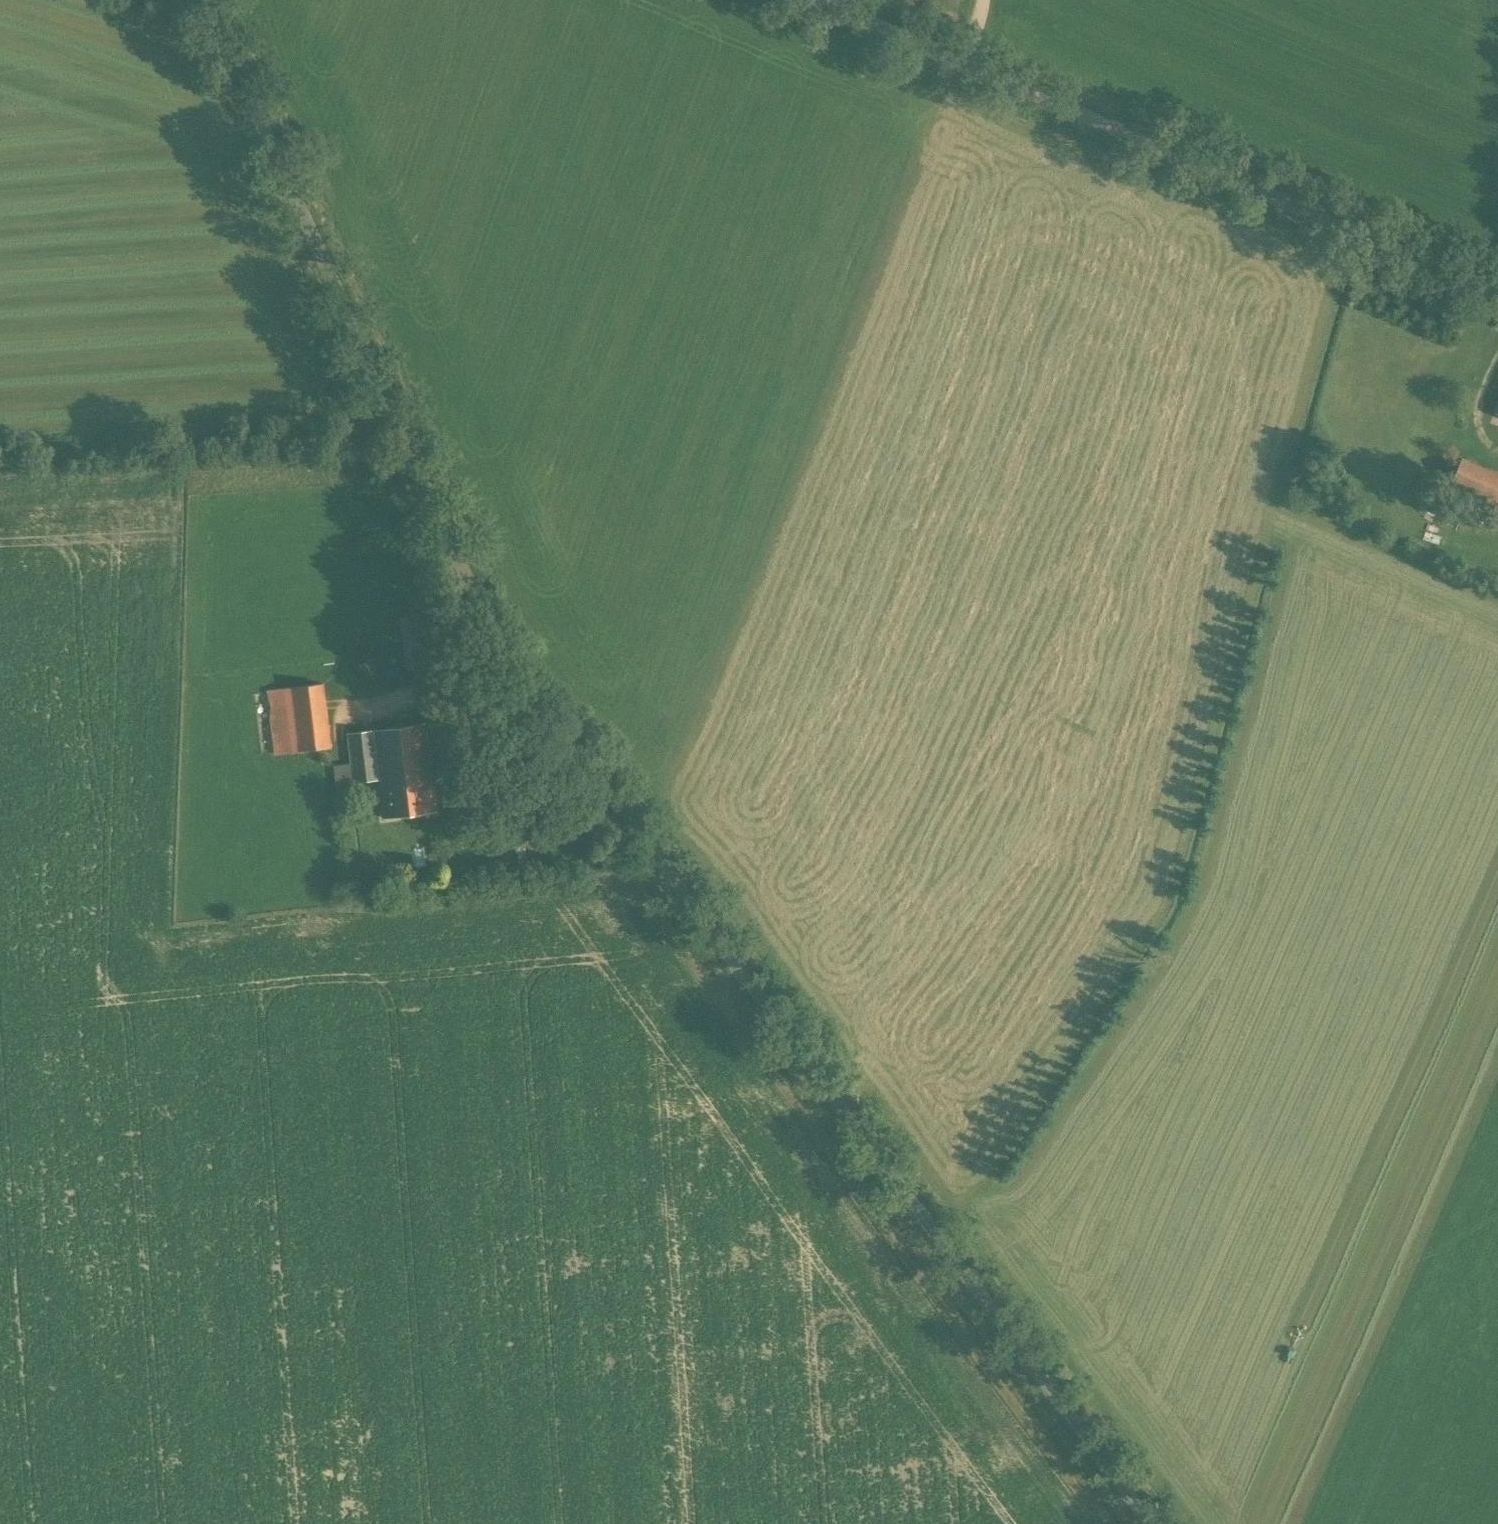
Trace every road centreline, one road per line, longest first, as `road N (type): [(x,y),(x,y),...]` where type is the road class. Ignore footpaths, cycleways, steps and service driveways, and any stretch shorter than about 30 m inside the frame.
road 1 (unclassified): [(1153,1523),(577,747),(453,558),(209,0)]
road 2 (tertiary): [(1497,296),(815,0)]

